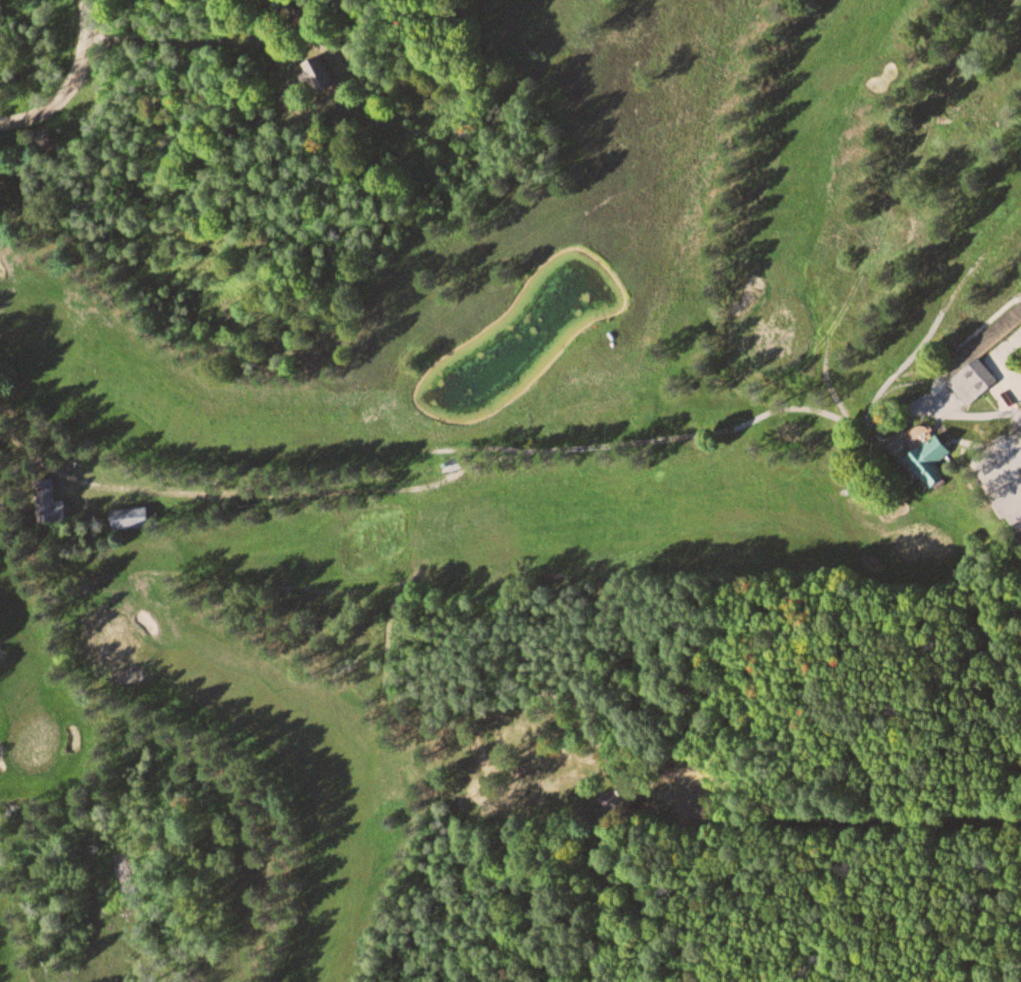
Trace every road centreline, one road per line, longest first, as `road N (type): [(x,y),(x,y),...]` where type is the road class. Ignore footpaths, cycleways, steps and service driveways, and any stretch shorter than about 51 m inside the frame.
road 1 (residential): [(0,122),(49,117),(84,89),(88,0)]

